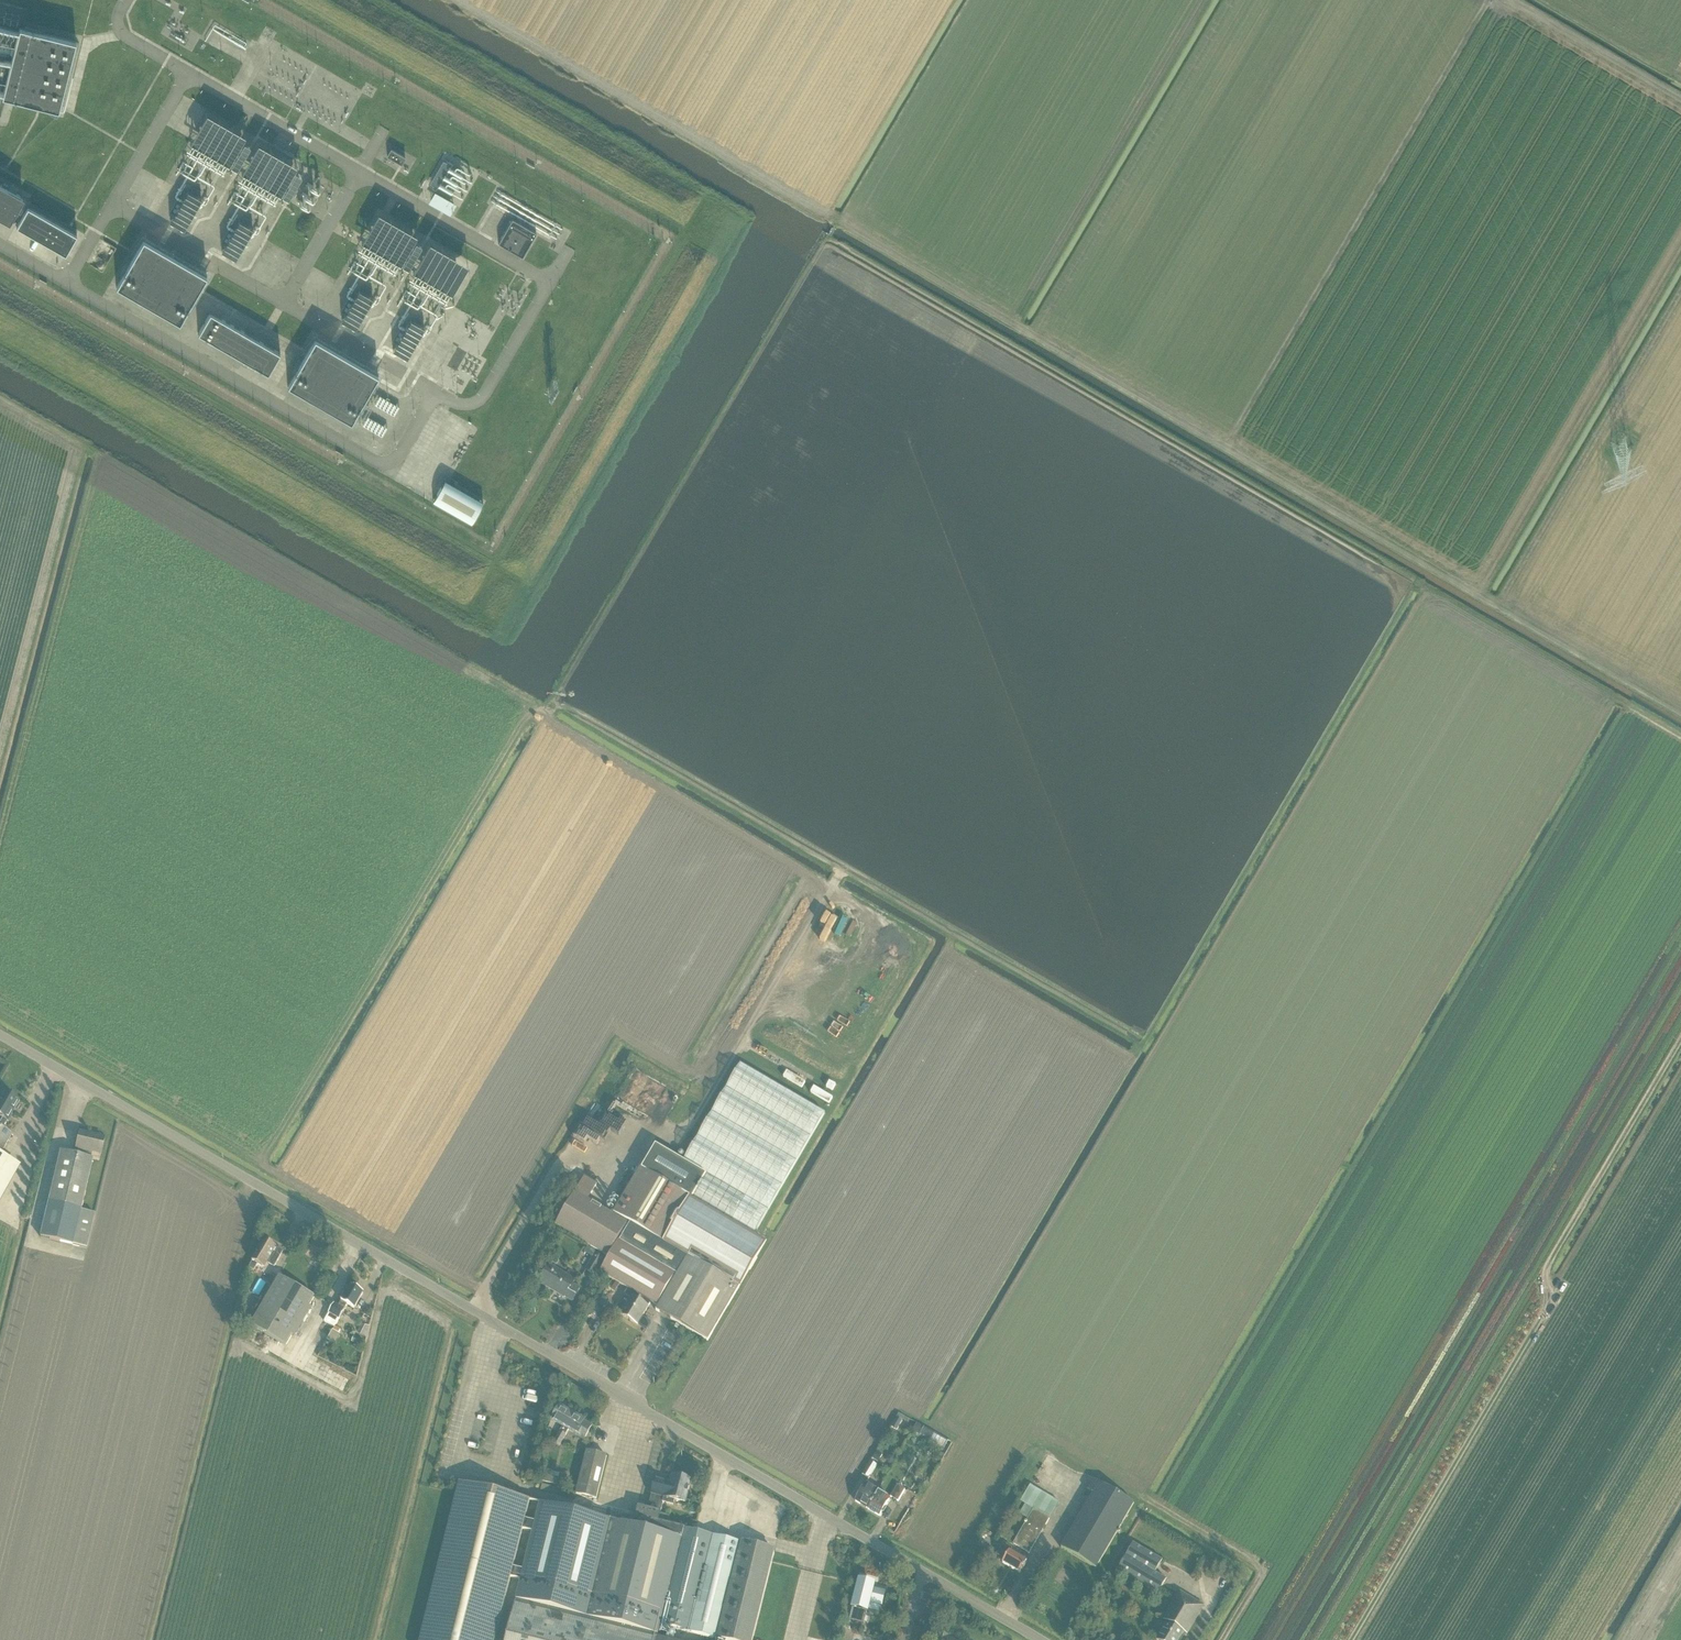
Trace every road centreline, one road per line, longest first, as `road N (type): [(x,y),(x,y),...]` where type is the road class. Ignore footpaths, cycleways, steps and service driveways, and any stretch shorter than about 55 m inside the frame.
road 1 (track): [(484,1290),(269,1168),(264,1154),(524,717),(570,708),(1134,1032),(1140,1047),(1120,1051),(958,959),(951,945)]
road 2 (unclassified): [(1041,1639),(0,1035)]
road 3 (track): [(541,710),(832,889)]
road 4 (track): [(843,869),(692,1121),(654,1129)]

